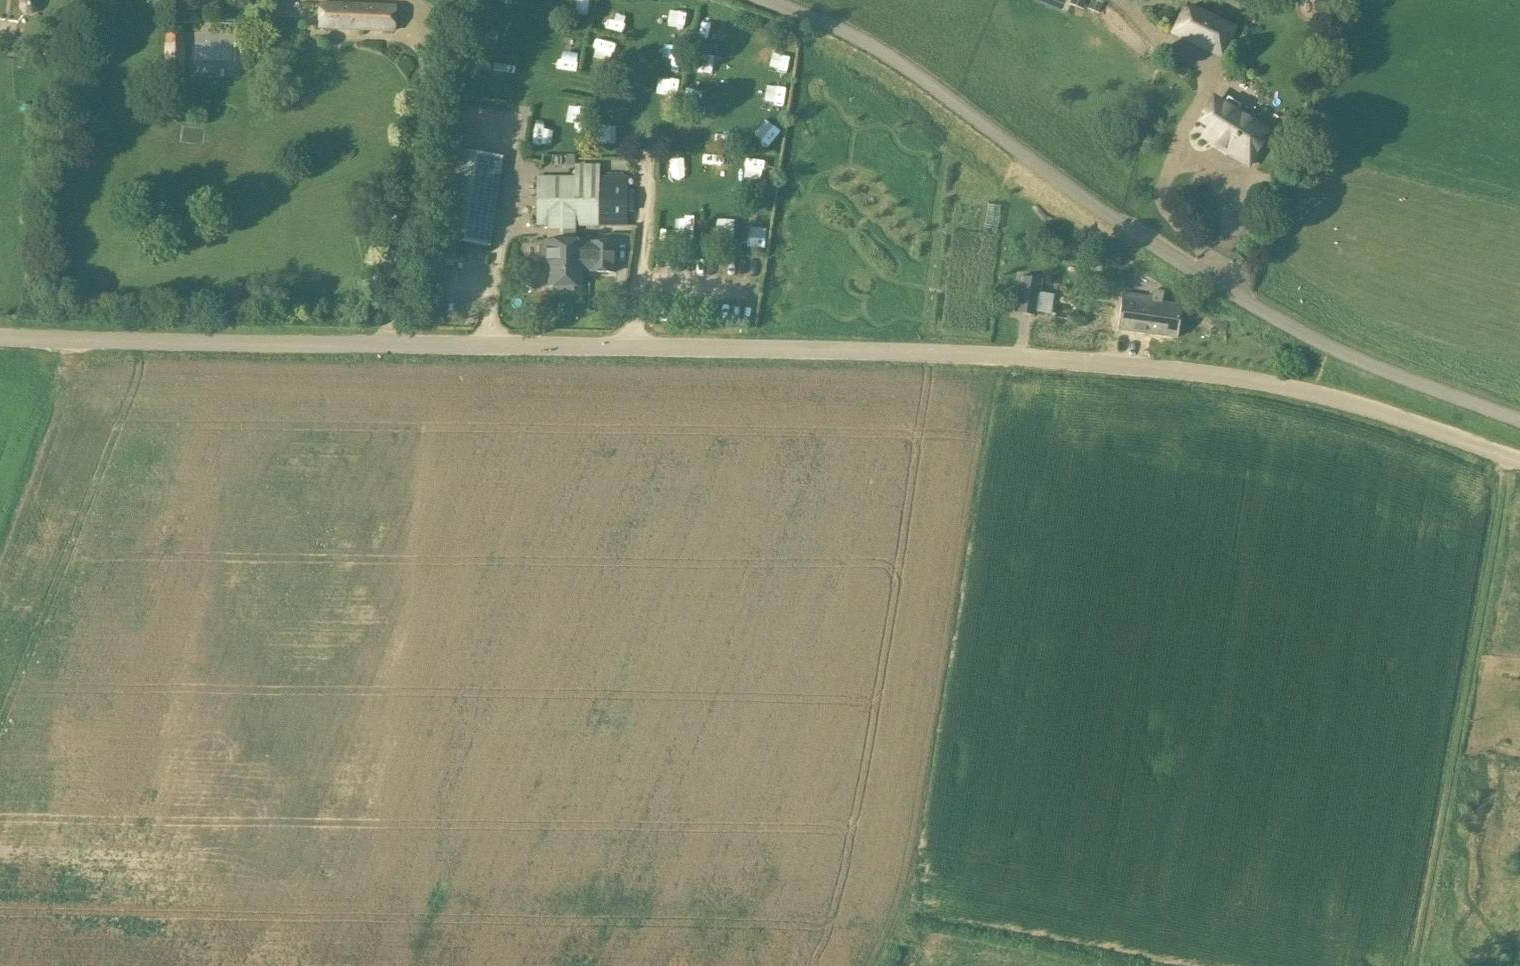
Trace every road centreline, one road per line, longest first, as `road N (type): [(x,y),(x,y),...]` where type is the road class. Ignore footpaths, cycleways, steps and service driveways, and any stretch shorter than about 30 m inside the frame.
road 1 (tertiary): [(1519,460),(1227,375),(984,353),(0,335)]
road 2 (unclassified): [(1519,418),(1344,356),(1148,239),(914,69),(766,0)]

